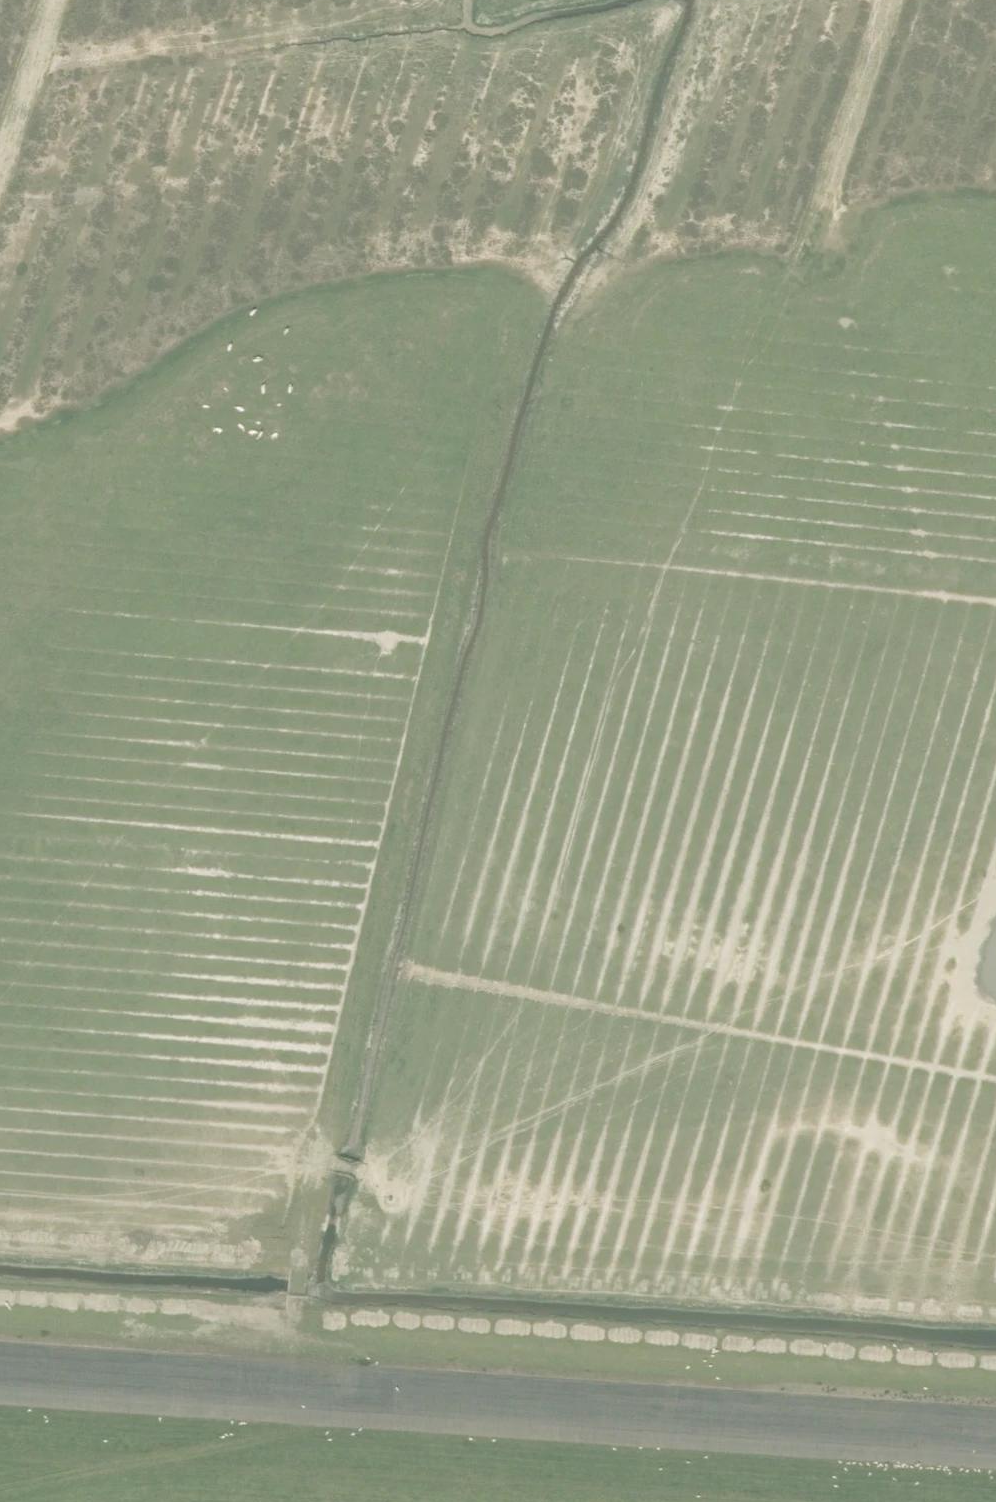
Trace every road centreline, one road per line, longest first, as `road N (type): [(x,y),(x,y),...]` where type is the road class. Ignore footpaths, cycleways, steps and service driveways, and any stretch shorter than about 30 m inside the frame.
road 1 (track): [(0,1392),(995,1459)]
road 2 (track): [(0,1494),(377,1413)]

